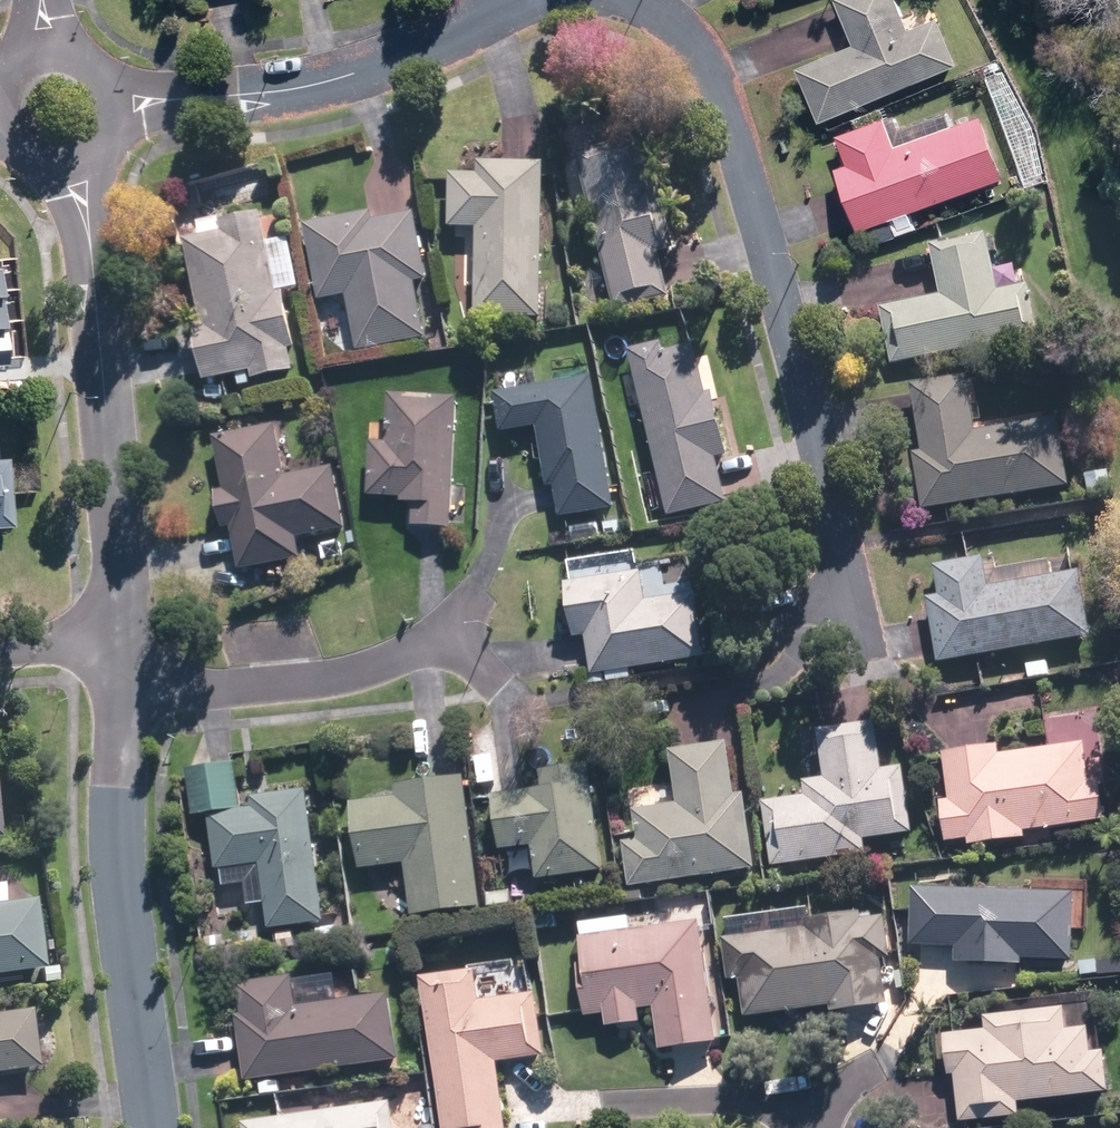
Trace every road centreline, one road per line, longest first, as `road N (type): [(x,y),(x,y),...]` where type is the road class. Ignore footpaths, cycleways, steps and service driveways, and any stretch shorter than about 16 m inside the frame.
road 1 (residential): [(611,0),(666,27),(705,80),(761,209),(827,470),(846,594)]
road 2 (residential): [(126,666),(94,281),(75,169)]
road 3 (residential): [(153,1127),(117,846),(126,666)]
road 4 (residential): [(121,101),(309,86),(409,56),(539,0)]
road 5 (residential): [(433,631),(371,668),(291,682),(208,685),(126,666)]
road 6 (residential): [(806,1093),(614,1105)]
road 7 (residential): [(0,652),(82,651),(126,666)]

